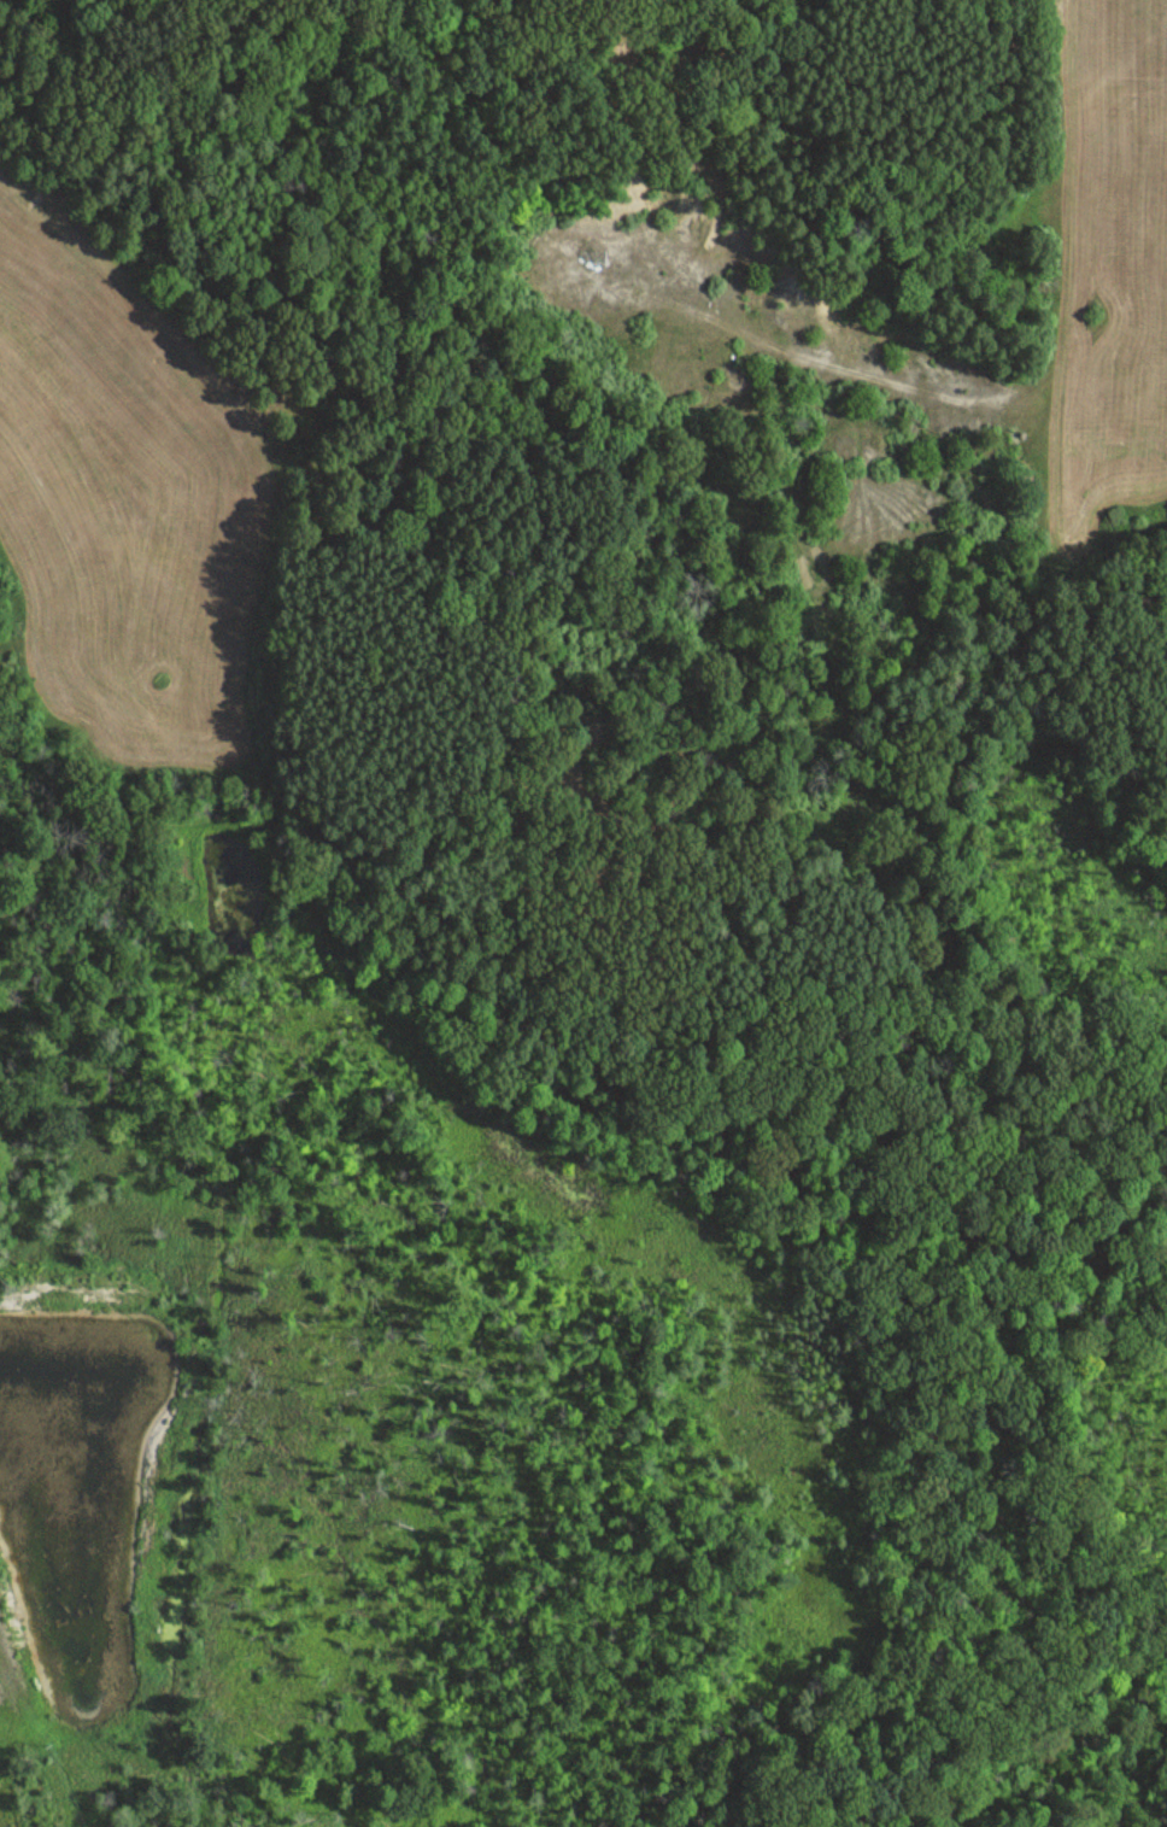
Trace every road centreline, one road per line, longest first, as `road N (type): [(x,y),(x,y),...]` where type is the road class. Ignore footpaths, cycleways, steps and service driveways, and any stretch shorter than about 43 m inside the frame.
road 1 (residential): [(1166,257),(1014,388),(860,369)]

